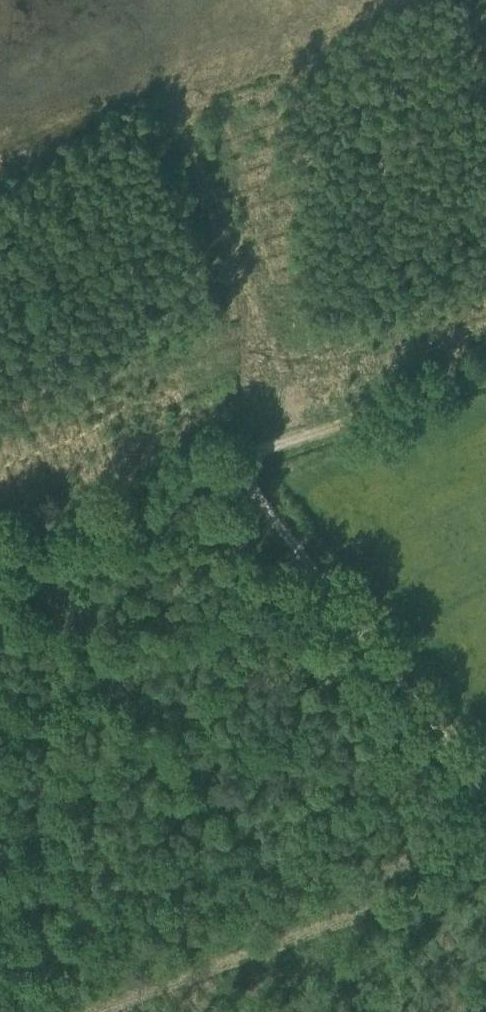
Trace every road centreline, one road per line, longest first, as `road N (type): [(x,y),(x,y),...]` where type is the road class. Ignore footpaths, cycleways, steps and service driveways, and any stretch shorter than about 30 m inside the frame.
road 1 (track): [(485,789),(237,466)]
road 2 (track): [(237,466),(485,377)]
road 3 (track): [(0,549),(237,466)]

